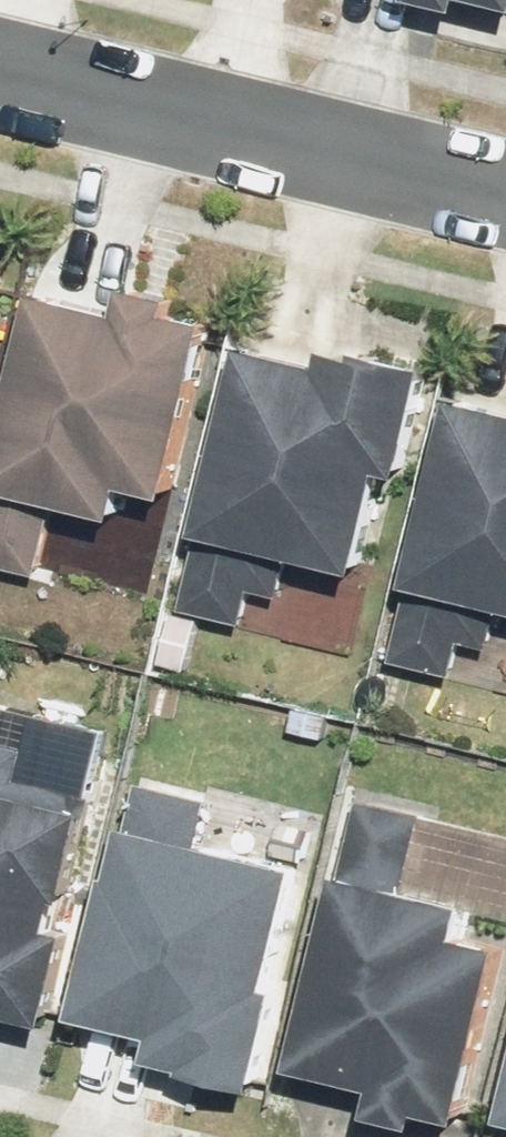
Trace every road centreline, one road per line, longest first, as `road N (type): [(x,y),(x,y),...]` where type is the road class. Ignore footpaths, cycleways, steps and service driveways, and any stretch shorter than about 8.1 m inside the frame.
road 1 (residential): [(505,194),(0,68)]

